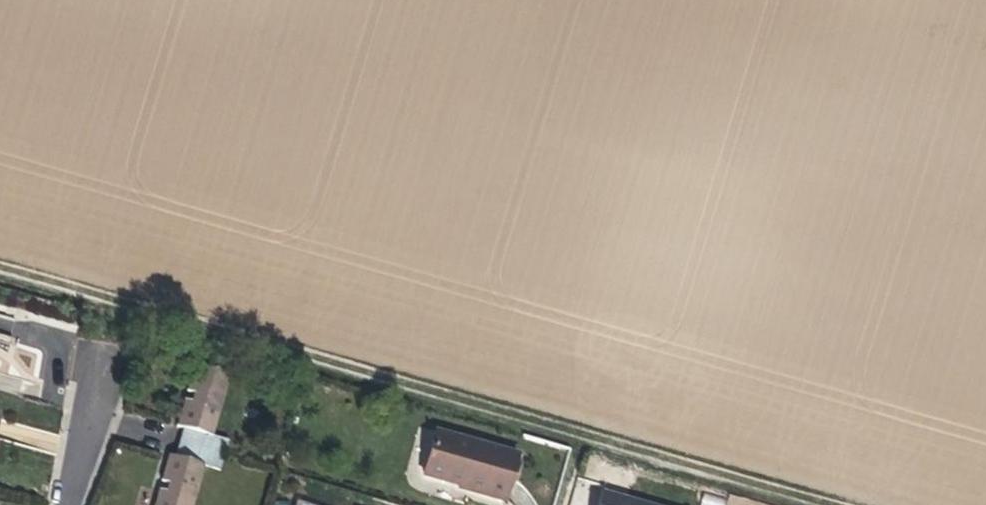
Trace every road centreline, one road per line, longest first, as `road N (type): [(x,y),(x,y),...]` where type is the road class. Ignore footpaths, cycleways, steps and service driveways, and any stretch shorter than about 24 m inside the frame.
road 1 (track): [(0,268),(831,504)]

